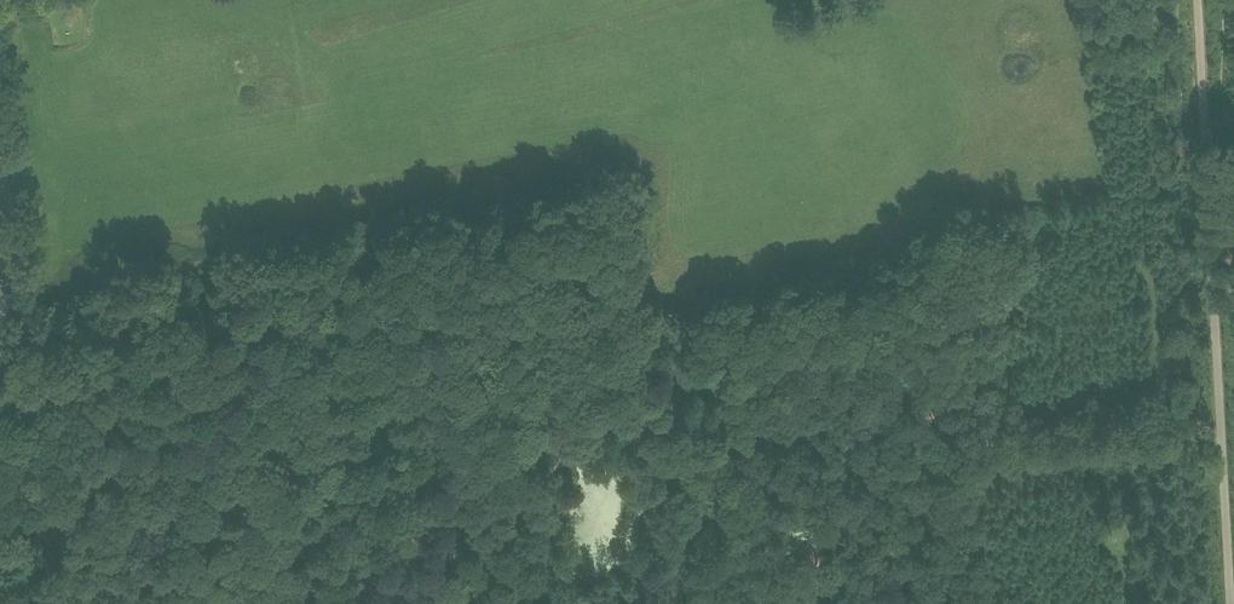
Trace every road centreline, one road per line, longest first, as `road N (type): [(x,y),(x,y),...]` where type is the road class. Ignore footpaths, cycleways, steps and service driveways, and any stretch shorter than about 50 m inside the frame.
road 1 (track): [(21,285),(632,182)]
road 2 (unclassified): [(1229,603),(1196,0)]
road 3 (tertiary): [(0,347),(19,301),(23,260),(0,138)]

